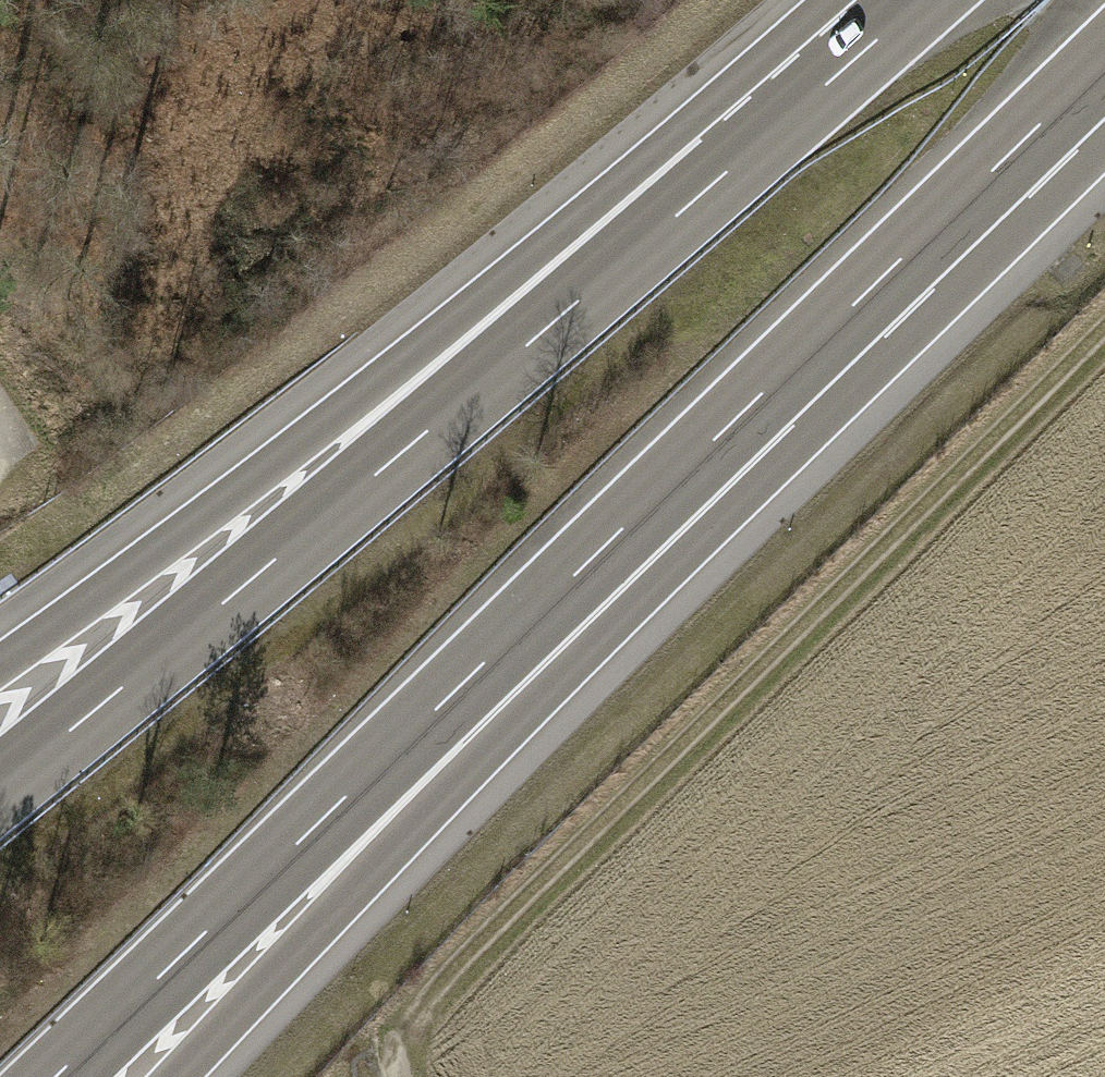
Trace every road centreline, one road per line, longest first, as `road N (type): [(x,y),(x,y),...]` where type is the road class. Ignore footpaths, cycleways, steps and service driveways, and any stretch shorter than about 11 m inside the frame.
road 1 (motorway): [(55,1076),(964,198)]
road 2 (motorway): [(170,1076),(964,198)]
road 3 (track): [(381,1052),(1104,329)]
road 4 (motorway): [(727,172),(0,789)]
road 5 (motorway): [(727,172),(0,662)]
road 6 (motorway): [(920,0),(727,172)]
road 7 (motorway): [(964,198),(1104,61)]

